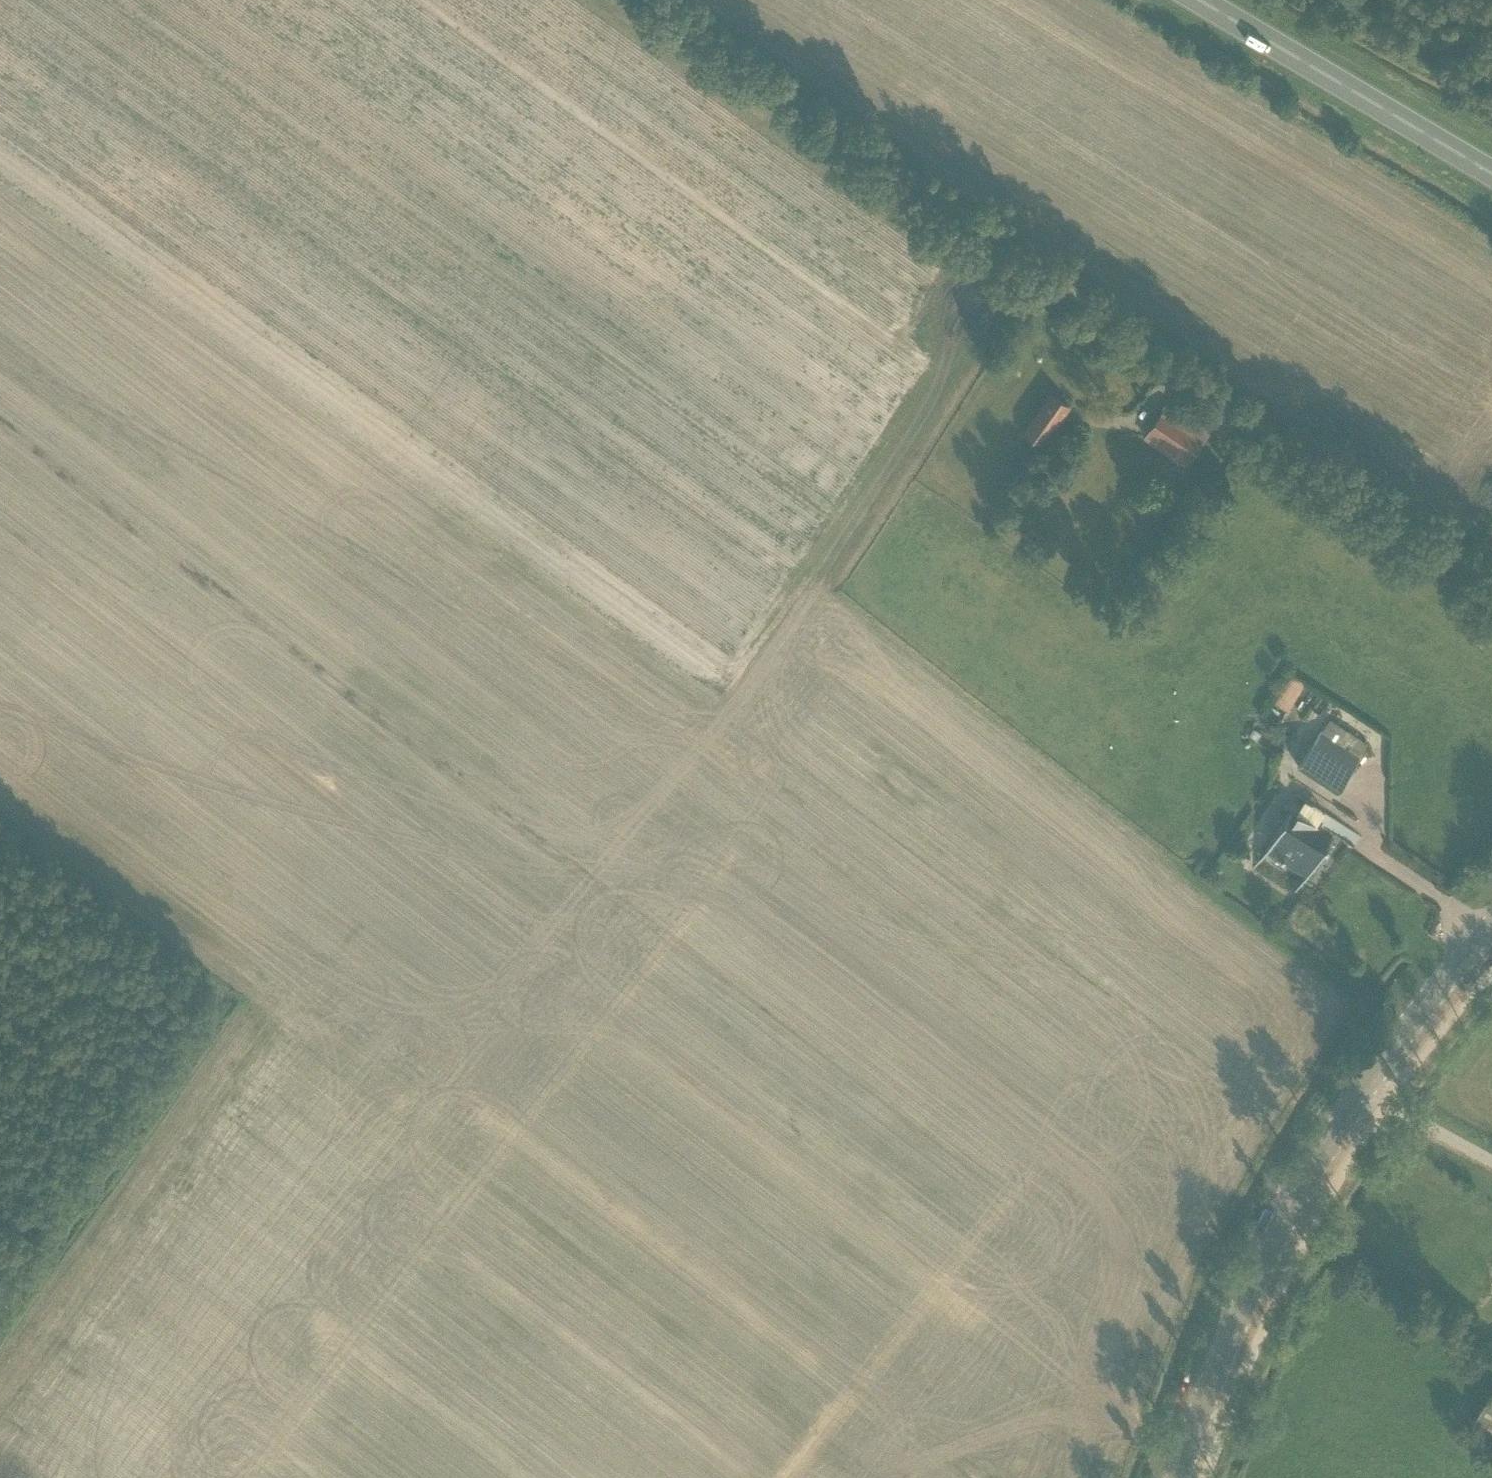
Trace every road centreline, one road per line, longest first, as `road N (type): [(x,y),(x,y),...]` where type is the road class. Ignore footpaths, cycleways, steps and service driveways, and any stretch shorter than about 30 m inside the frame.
road 1 (tertiary): [(1181,1477),(1254,1287),(1323,1156),(1429,1002),(1491,927)]
road 2 (unclassified): [(1031,264),(1491,585)]
road 3 (trunk): [(1491,173),(1200,0)]

